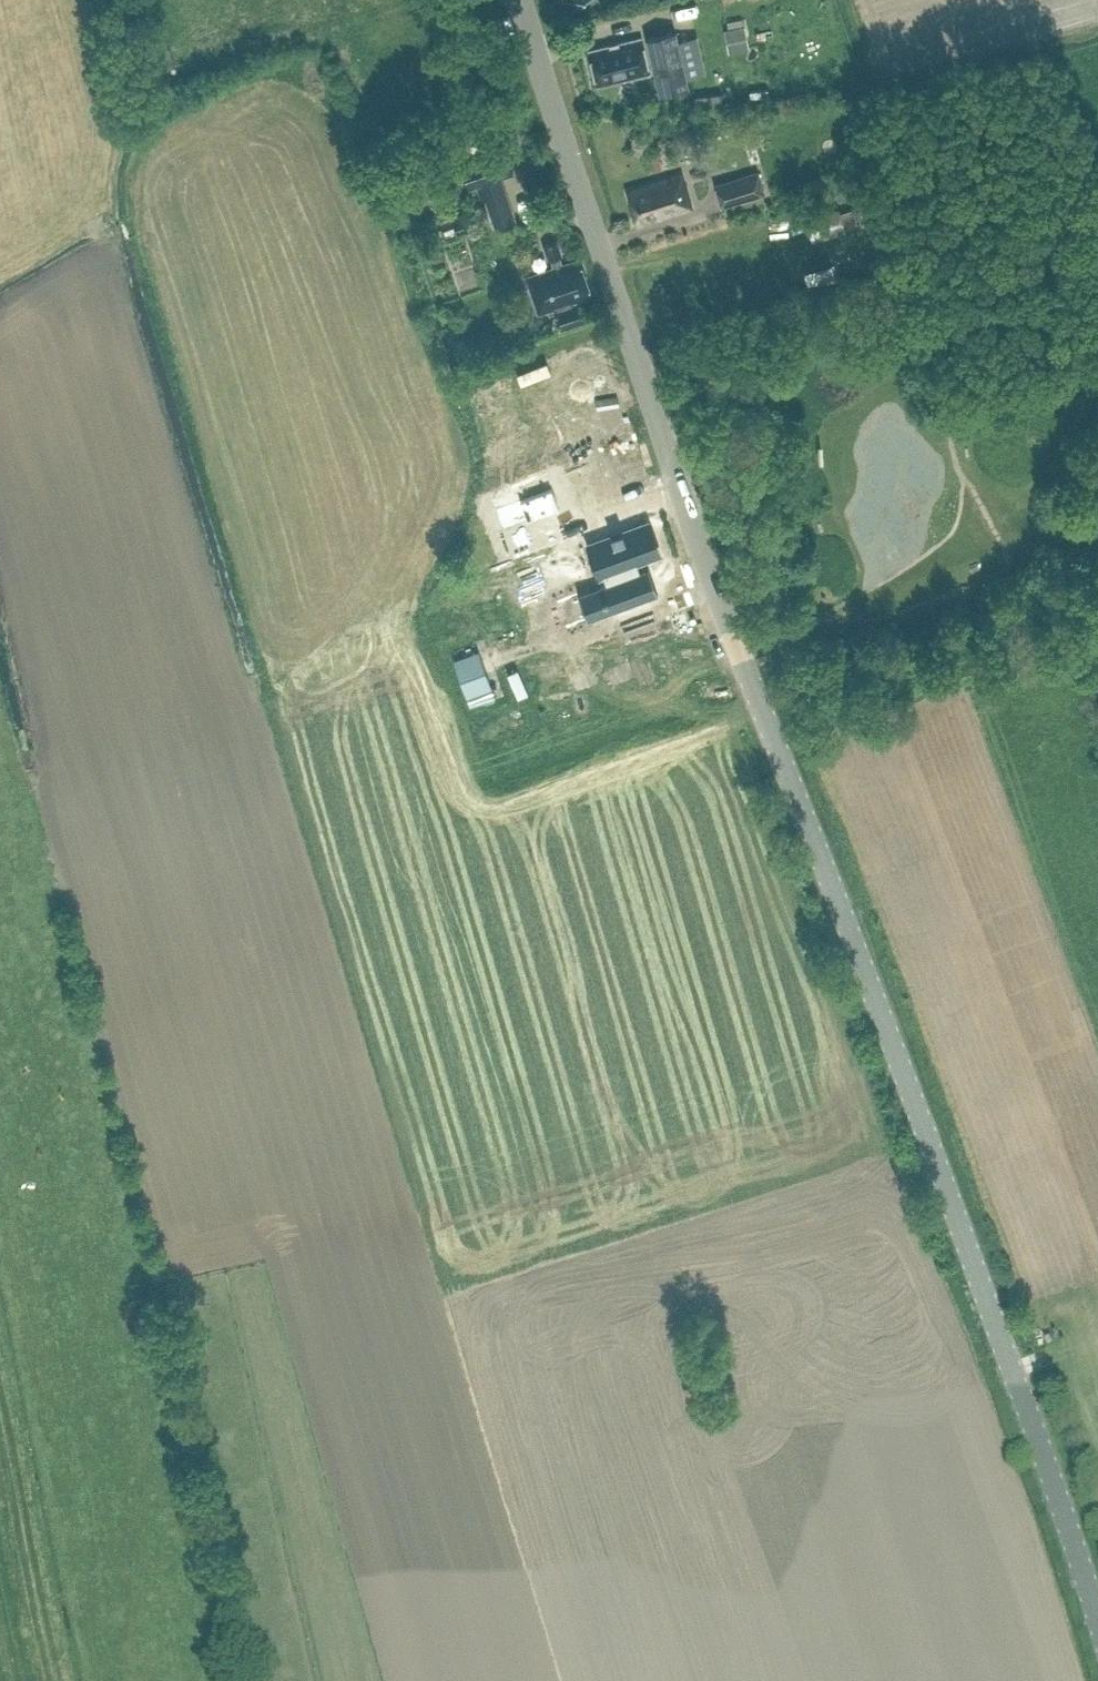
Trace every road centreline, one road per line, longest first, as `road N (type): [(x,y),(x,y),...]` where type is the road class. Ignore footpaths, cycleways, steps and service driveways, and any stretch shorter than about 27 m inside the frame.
road 1 (tertiary): [(1097,1623),(972,1260),(683,498),(519,0)]

